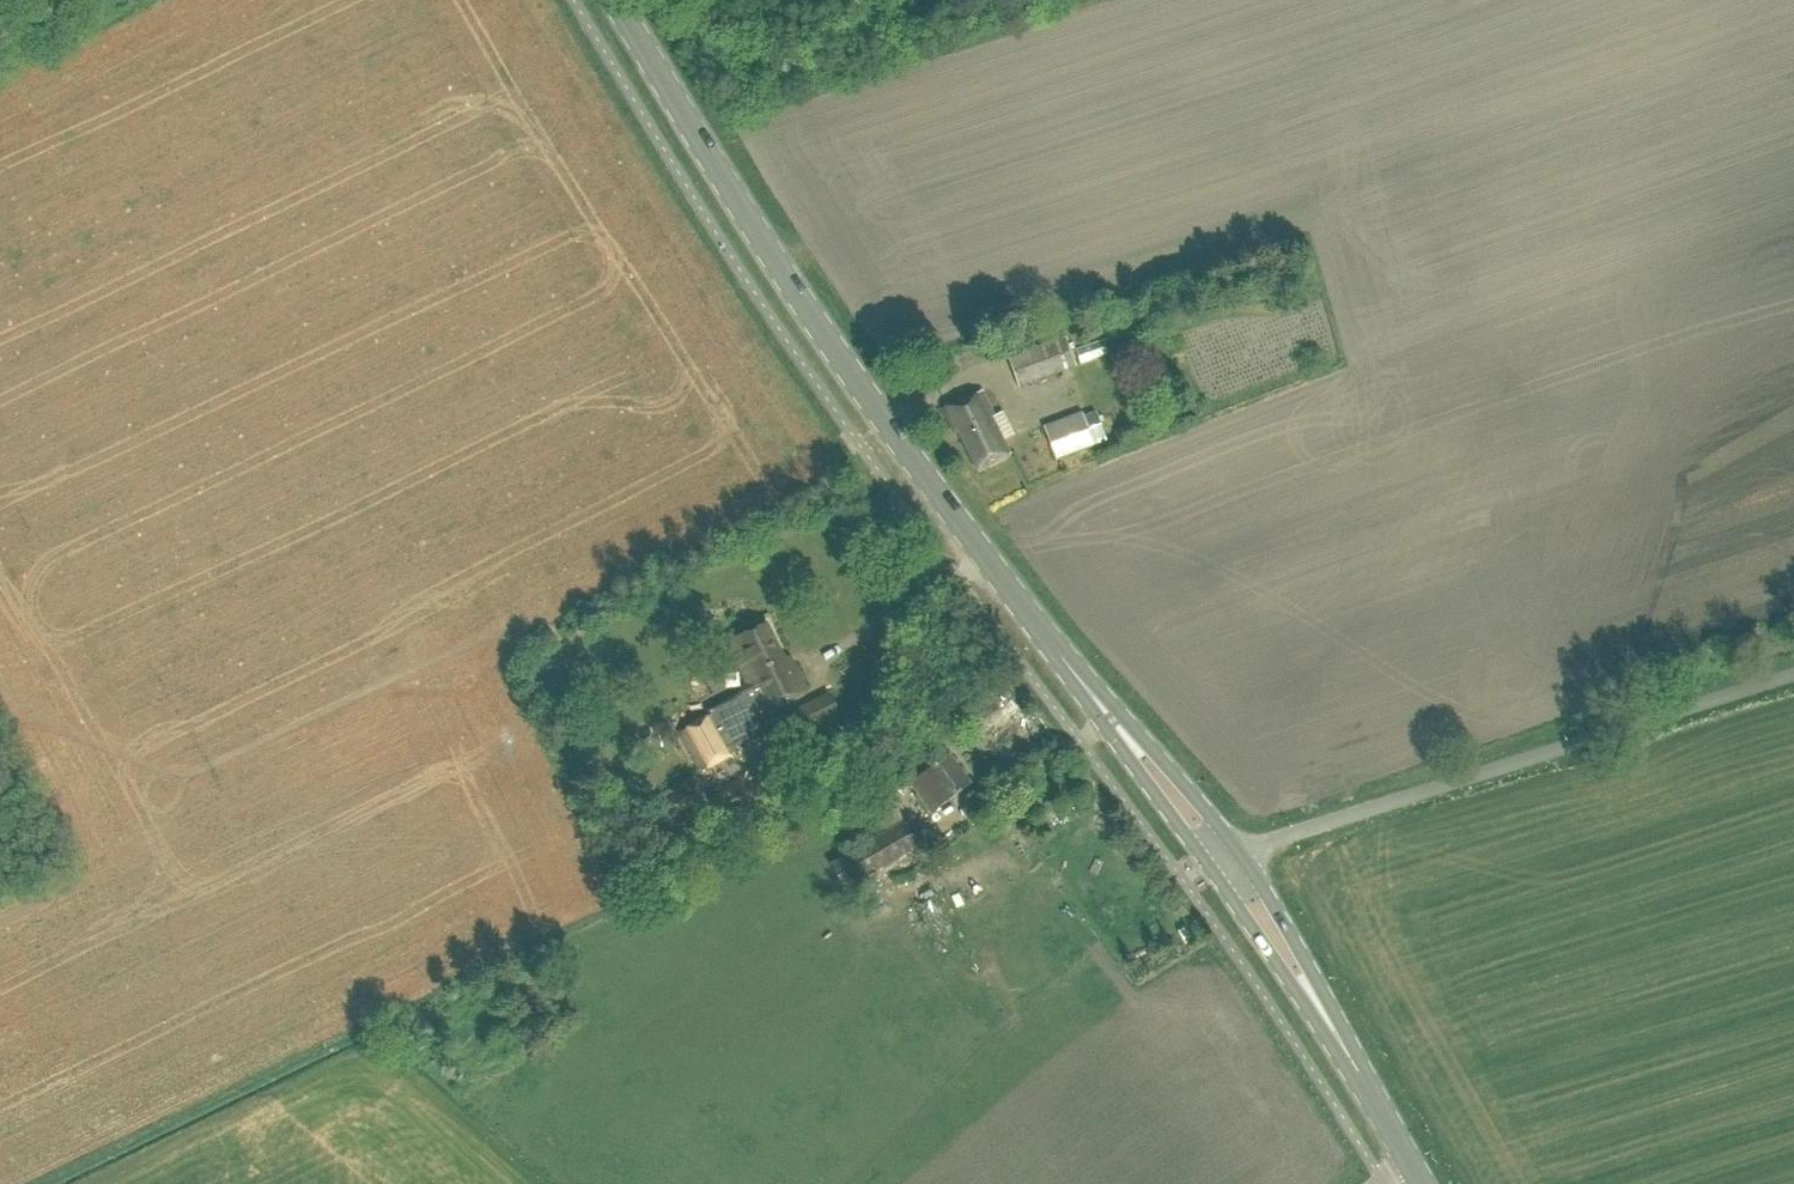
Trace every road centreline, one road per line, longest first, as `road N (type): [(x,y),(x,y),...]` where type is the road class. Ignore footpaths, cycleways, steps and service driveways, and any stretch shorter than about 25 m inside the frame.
road 1 (primary): [(1112,721),(900,446),(615,0)]
road 2 (unclassified): [(1239,853),(1793,673)]
road 3 (primary): [(1207,866),(1304,1007),(1331,1029)]
road 4 (primary): [(1331,1029),(1324,995),(1239,853)]
road 5 (primary): [(1239,853),(1141,737),(1112,721)]
road 6 (primary): [(1112,721),(1124,756),(1207,866)]
road 7 (primary): [(1412,1167),(1331,1029)]

